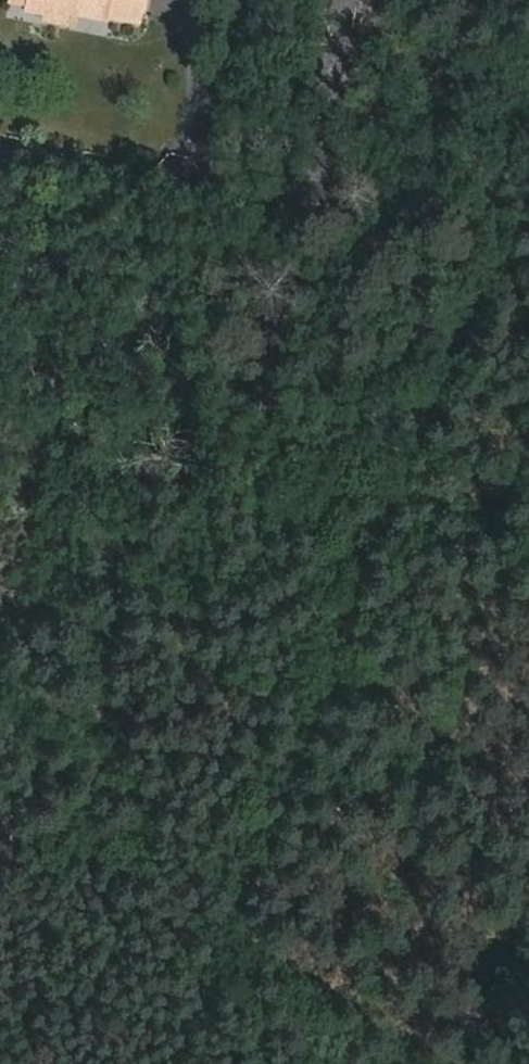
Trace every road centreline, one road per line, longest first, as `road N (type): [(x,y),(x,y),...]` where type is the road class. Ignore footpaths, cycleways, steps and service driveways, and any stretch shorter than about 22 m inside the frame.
road 1 (residential): [(0,154),(149,173)]

